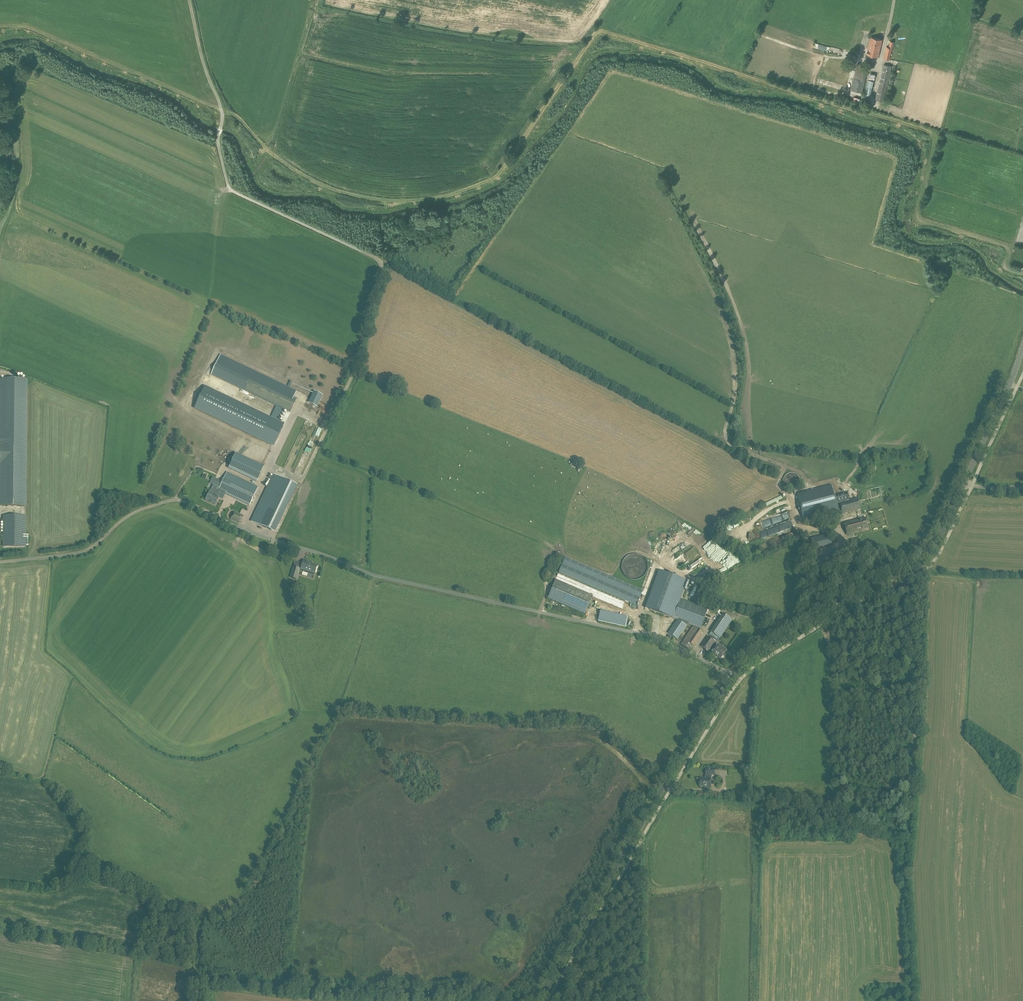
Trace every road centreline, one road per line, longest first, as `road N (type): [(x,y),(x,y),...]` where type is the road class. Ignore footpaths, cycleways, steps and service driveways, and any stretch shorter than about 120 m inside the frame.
road 1 (tertiary): [(538,1000),(731,676),(927,555),(1022,352)]
road 2 (track): [(243,529),(273,466),(302,480),(349,383),(382,266),(229,189),(217,143),(223,117),(189,0)]
road 3 (track): [(731,676),(650,638),(383,579),(217,516)]
road 4 (track): [(914,1000),(906,856),(917,674),(891,579)]
road 5 (track): [(0,562),(90,552),(128,516),(172,500),(217,516)]

